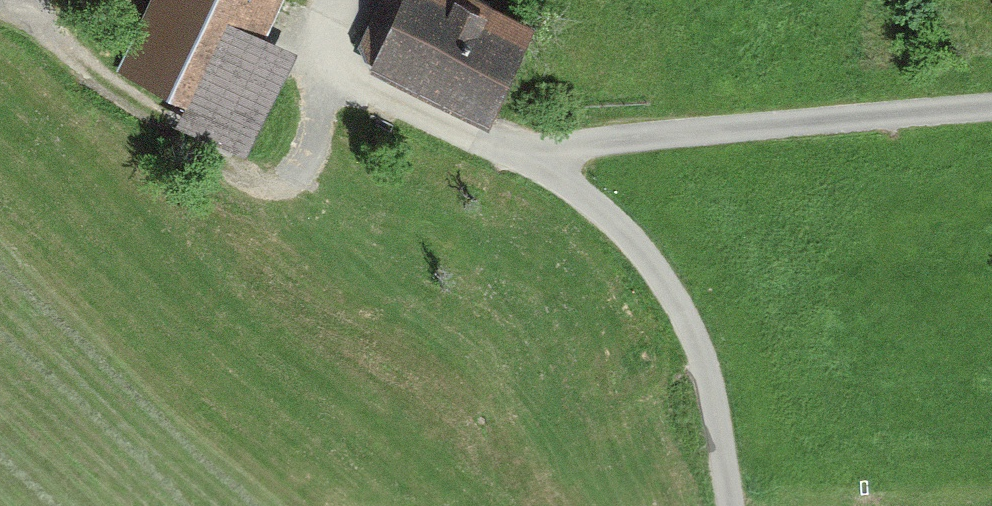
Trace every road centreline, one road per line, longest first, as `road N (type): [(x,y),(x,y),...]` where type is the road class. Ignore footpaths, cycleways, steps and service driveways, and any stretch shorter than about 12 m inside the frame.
road 1 (track): [(344,72),(306,123),(290,181),(262,192),(102,94),(28,8),(0,4)]
road 2 (unclassified): [(523,158),(991,121)]
road 3 (unclassified): [(523,158),(598,209),(696,333),(733,505)]
road 4 (unclassified): [(349,0),(336,37),(344,72),(523,158)]

